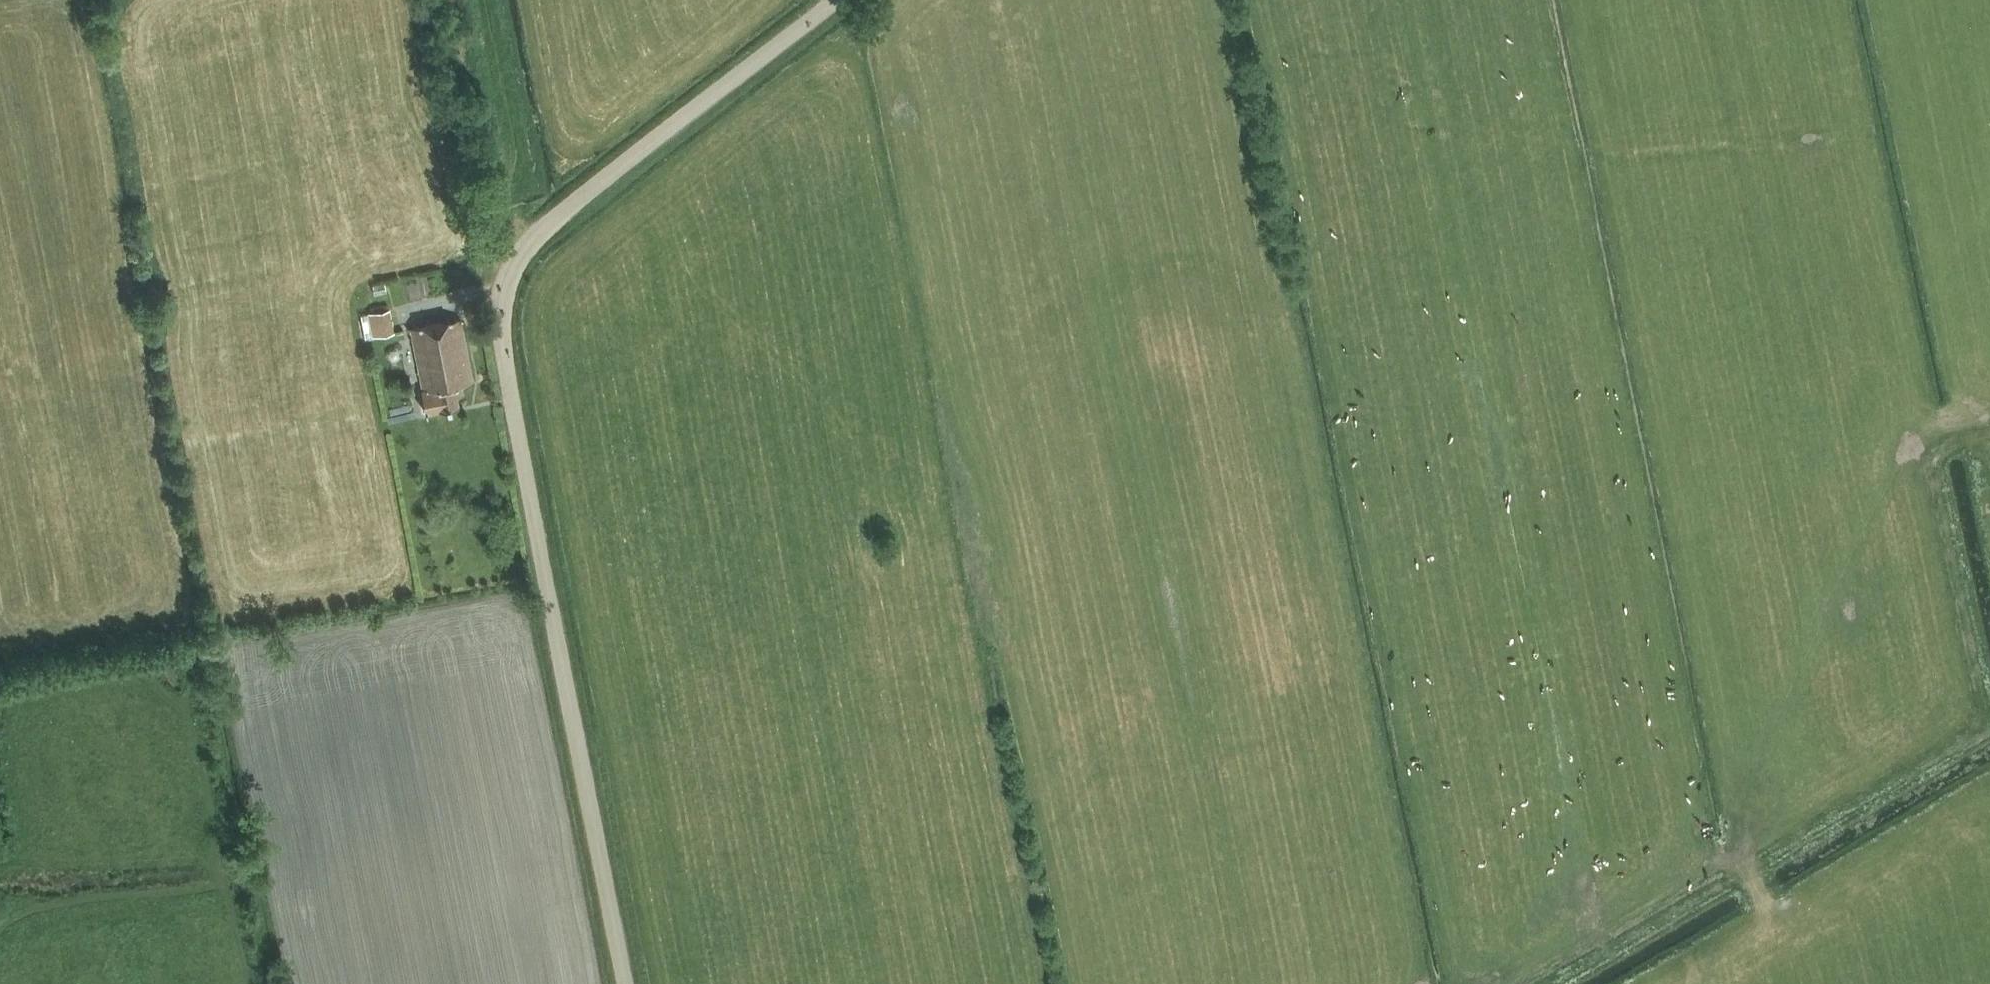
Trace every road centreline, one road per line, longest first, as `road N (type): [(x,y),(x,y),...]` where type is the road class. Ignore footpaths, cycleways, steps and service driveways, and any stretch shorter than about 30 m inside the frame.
road 1 (unclassified): [(626,983),(500,304),(513,264),(542,228),(833,0)]

